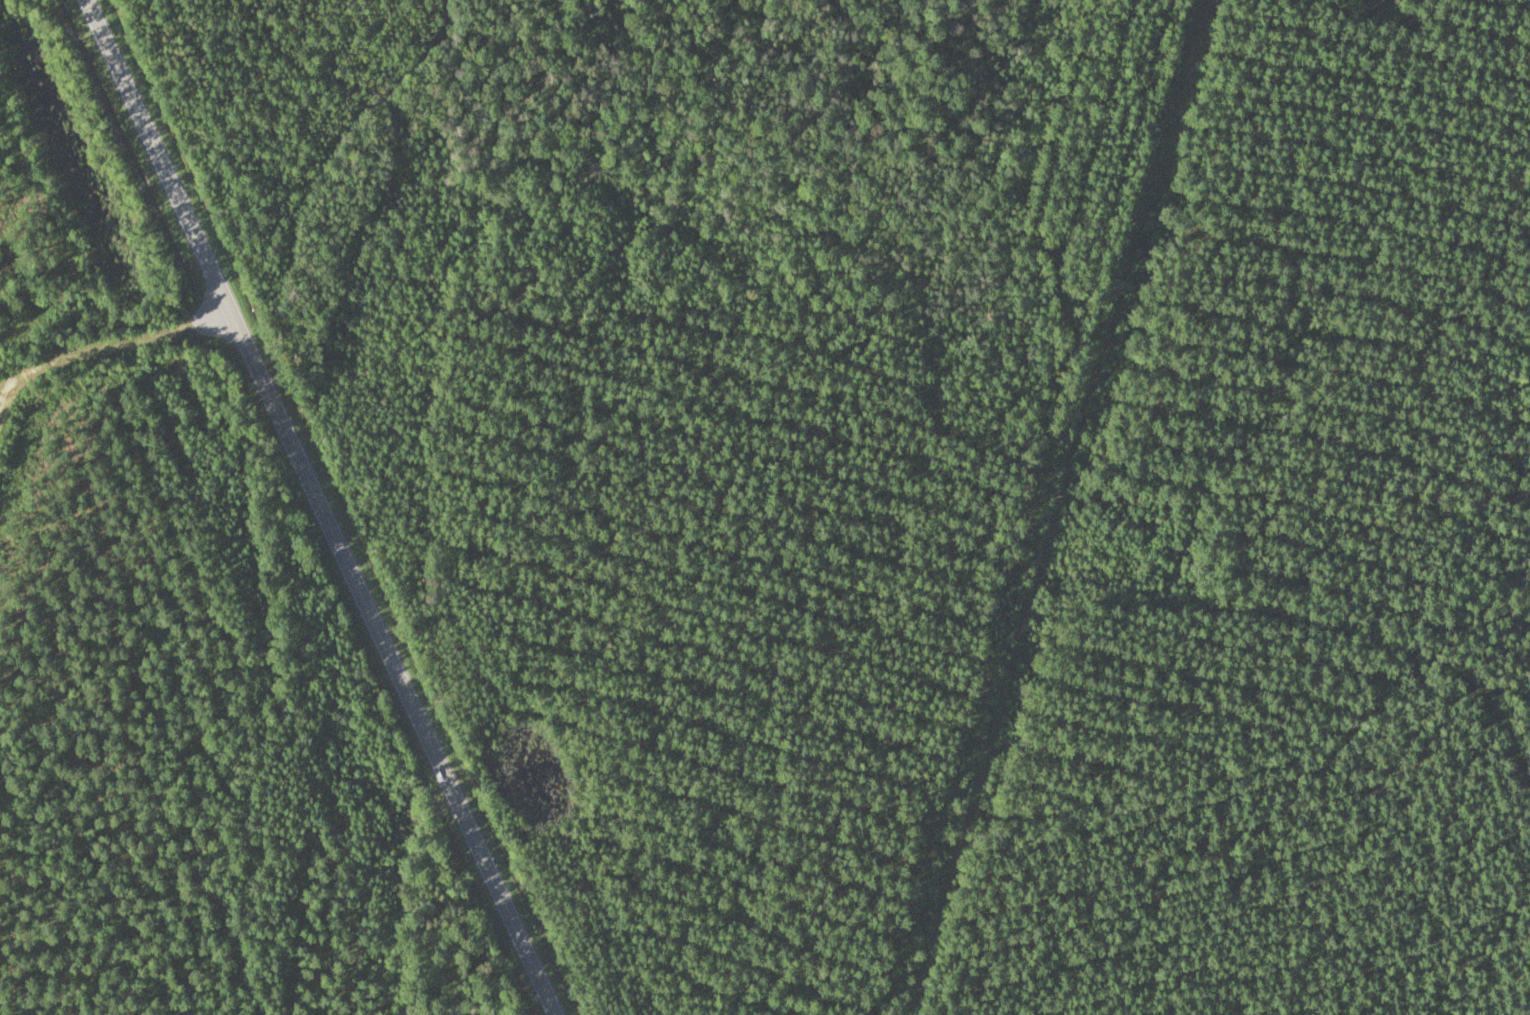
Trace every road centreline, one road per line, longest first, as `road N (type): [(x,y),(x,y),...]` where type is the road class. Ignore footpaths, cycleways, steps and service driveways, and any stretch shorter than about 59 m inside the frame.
road 1 (secondary): [(557,1014),(85,0)]
road 2 (track): [(228,320),(35,368),(0,403)]

